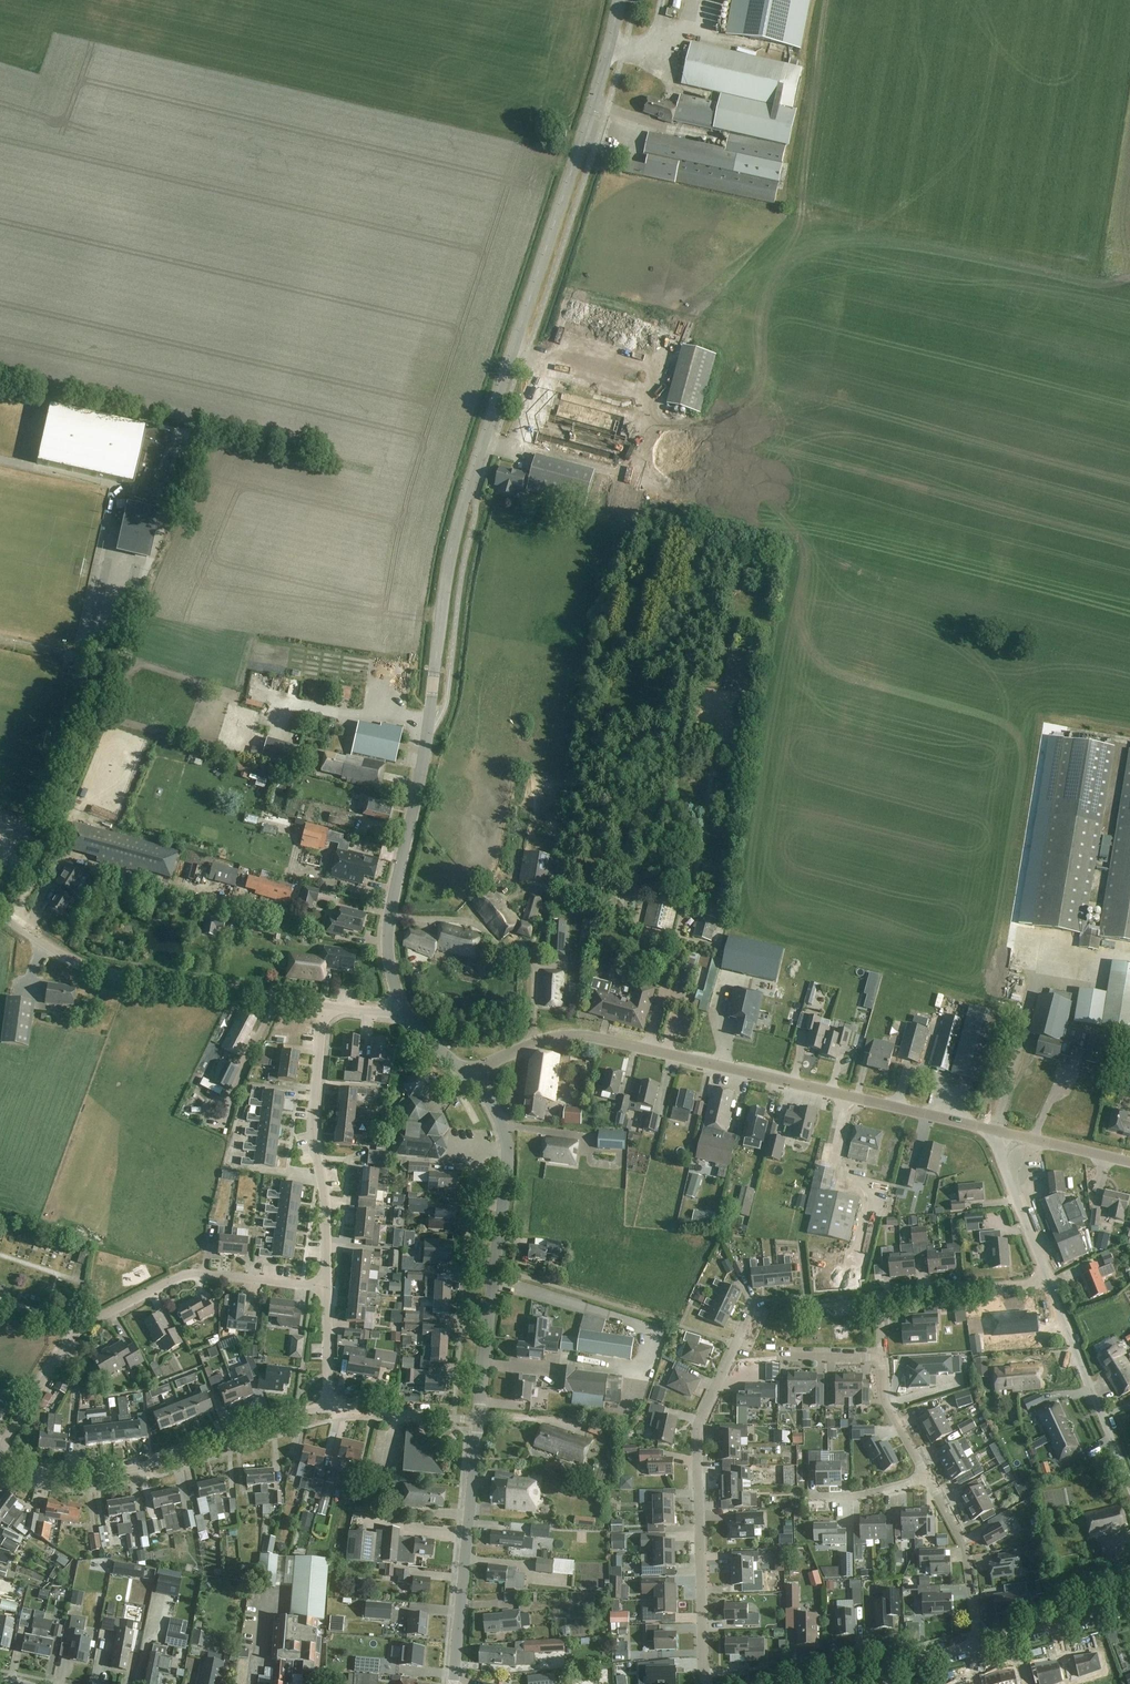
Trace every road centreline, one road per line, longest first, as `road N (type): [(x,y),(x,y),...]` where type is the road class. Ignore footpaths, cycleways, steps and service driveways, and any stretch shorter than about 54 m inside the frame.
road 1 (tertiary): [(401,1007),(388,945),(391,905),(423,754),(452,547),(618,0)]
road 2 (unclassified): [(1002,1133),(578,1035),(544,1040),(469,1076)]
road 3 (residential): [(4,1459),(9,1434),(85,1324),(190,1274),(323,1288)]
road 4 (residential): [(707,1683),(699,1423),(755,1302)]
road 5 (tertiary): [(477,1420),(509,1160),(498,1114),(469,1076)]
road 6 (unclassified): [(324,1006),(115,976),(57,954),(0,915)]
road 7 (residential): [(328,1407),(270,1417),(105,1475),(4,1459)]
road 8 (residential): [(323,1288),(325,1185),(312,1132),(324,1006)]
road 9 (tertiary): [(453,1683),(477,1420)]
road 10 (residential): [(881,1358),(886,1296),(1047,1283)]
road 11 (residential): [(1129,1486),(1047,1283)]
road 12 (residential): [(980,1646),(967,1552),(926,1476)]
road 13 (residential): [(1047,1283),(1000,1152),(1002,1133)]
road 14 (tertiary): [(980,1646),(1129,1606)]
road 15 (tertiary): [(834,1683),(980,1646)]
road 16 (residential): [(477,1420),(328,1407)]
road 17 (unclassified): [(1129,1163),(1002,1133)]
road 18 (residential): [(926,1476),(885,1403),(881,1358)]

